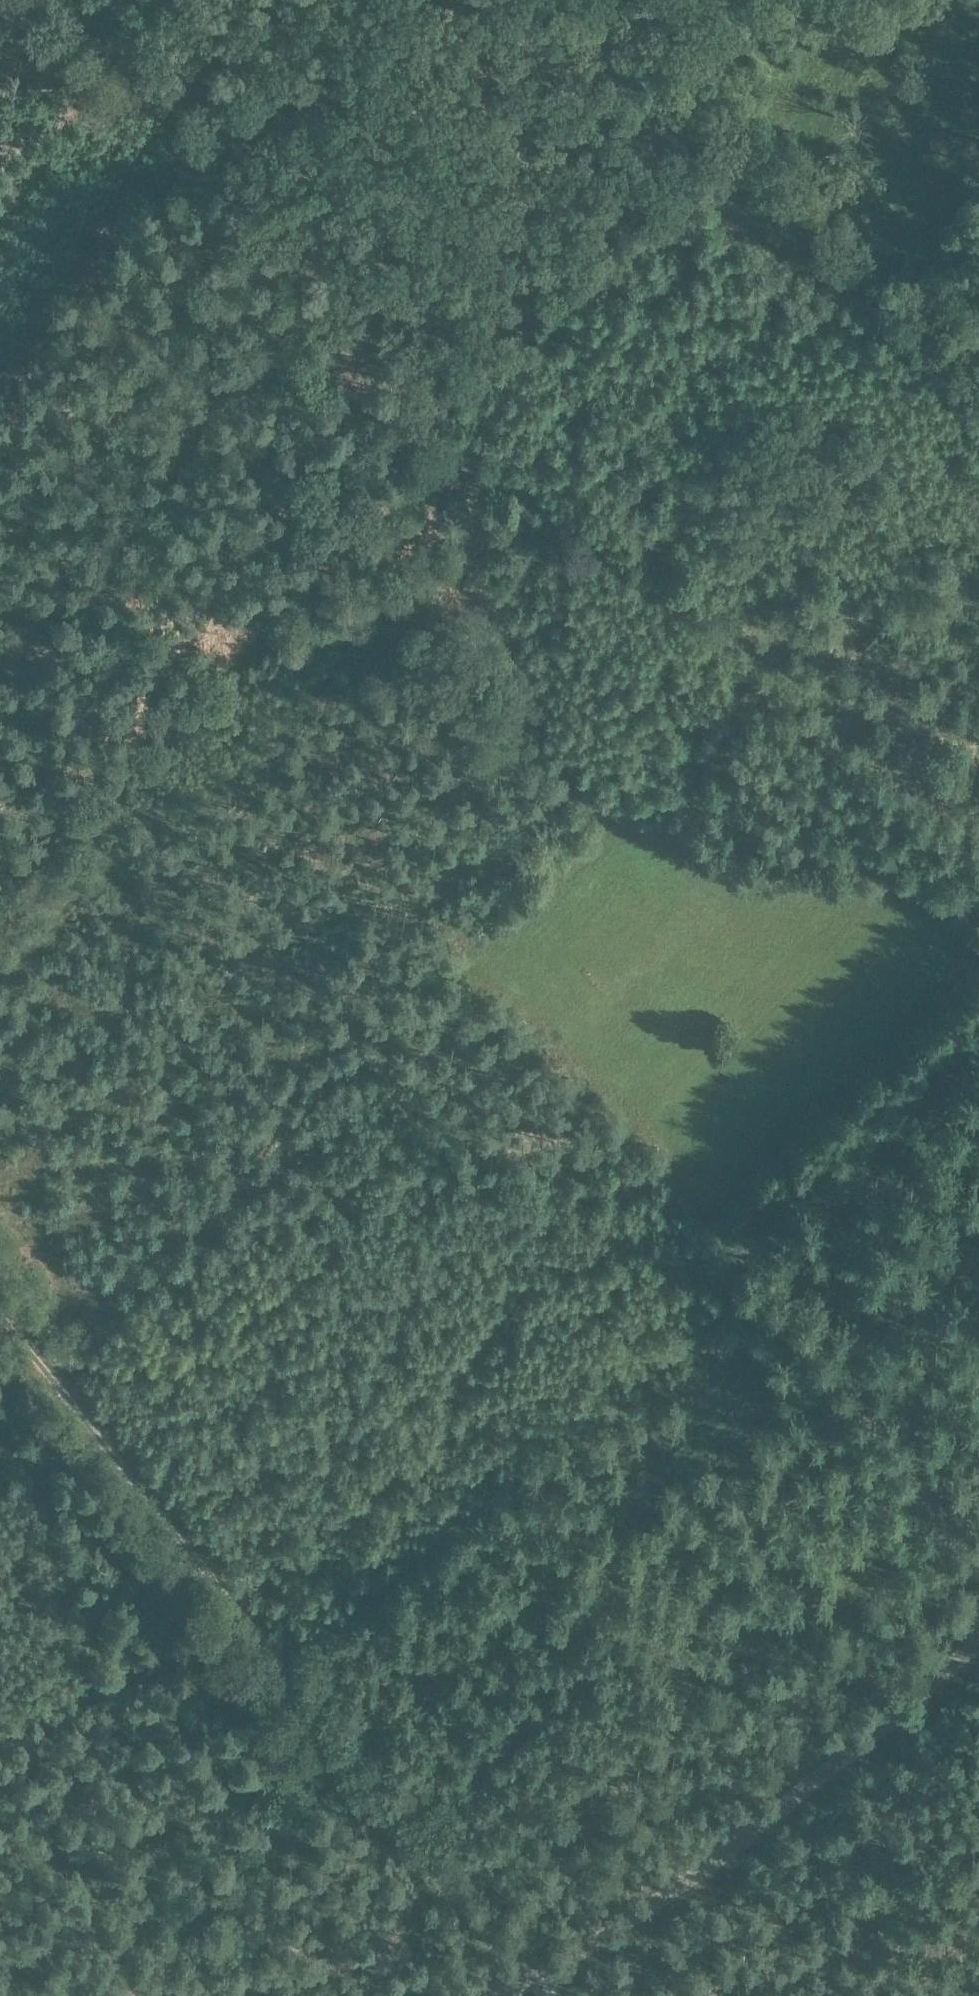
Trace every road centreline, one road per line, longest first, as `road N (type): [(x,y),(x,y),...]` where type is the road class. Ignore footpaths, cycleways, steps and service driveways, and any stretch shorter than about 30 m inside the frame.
road 1 (track): [(530,1986),(0,1318)]
road 2 (track): [(515,1995),(772,1827),(978,1648)]
road 3 (track): [(395,0),(203,173),(61,0)]
road 4 (track): [(772,1827),(978,1847)]

